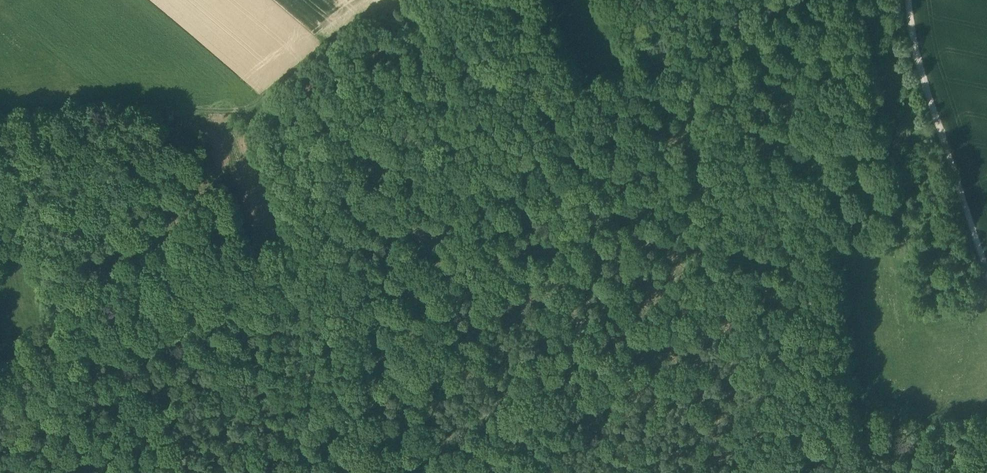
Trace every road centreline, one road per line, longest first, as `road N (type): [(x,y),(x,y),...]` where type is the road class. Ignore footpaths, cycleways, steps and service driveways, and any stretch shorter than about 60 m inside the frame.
road 1 (track): [(785,0),(299,232)]
road 2 (track): [(393,0),(251,110),(0,115)]
road 3 (track): [(299,232),(0,379)]
road 4 (track): [(986,283),(914,49),(909,0)]
road 5 (track): [(299,232),(377,472)]
road 6 (track): [(299,232),(251,110)]

